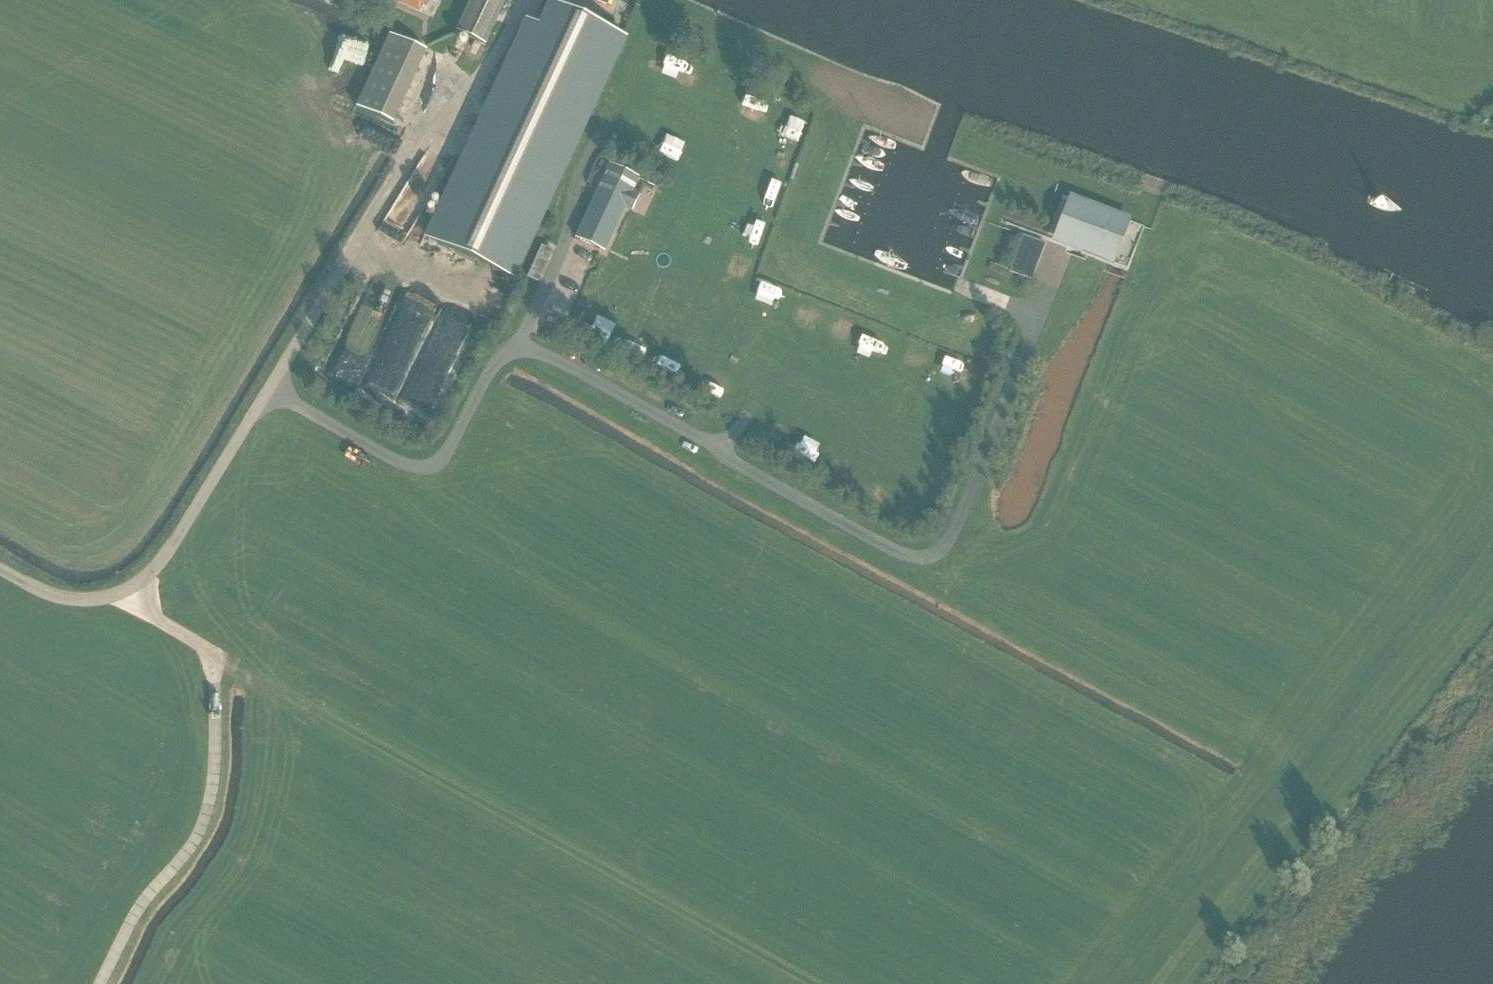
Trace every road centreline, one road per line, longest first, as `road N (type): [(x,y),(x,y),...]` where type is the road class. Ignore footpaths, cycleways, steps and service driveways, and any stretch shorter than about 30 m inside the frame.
road 1 (track): [(137,582),(150,609),(218,653),(214,764),(191,844),(141,900),(99,983)]
road 2 (unclassified): [(0,569),(59,596),(104,596),(137,582),(171,547),(269,386)]

